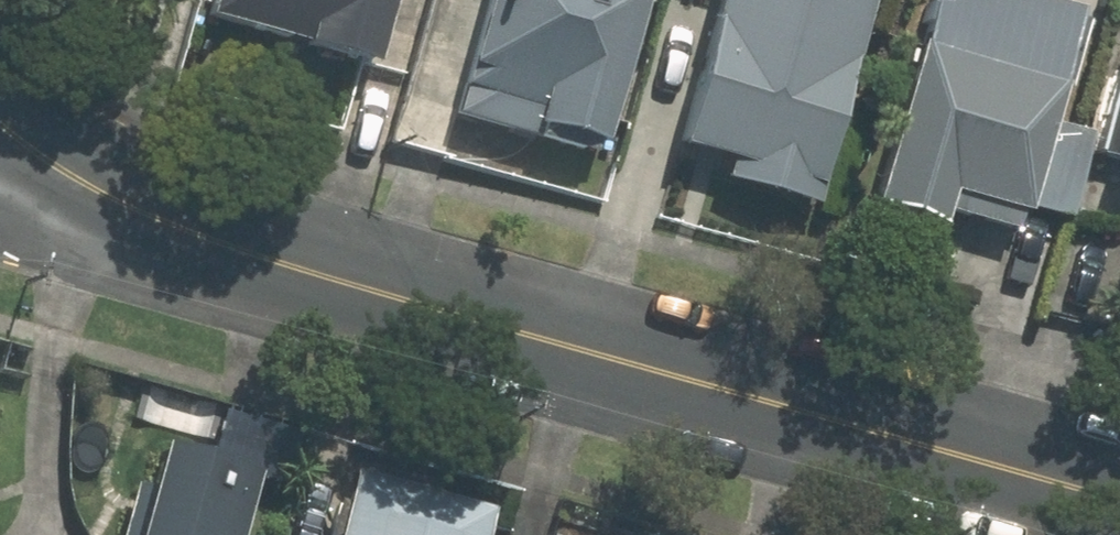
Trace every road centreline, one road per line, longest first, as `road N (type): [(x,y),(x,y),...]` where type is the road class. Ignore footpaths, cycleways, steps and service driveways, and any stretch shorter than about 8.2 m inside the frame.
road 1 (residential): [(0,115),(151,211),(255,254),(1119,495)]

